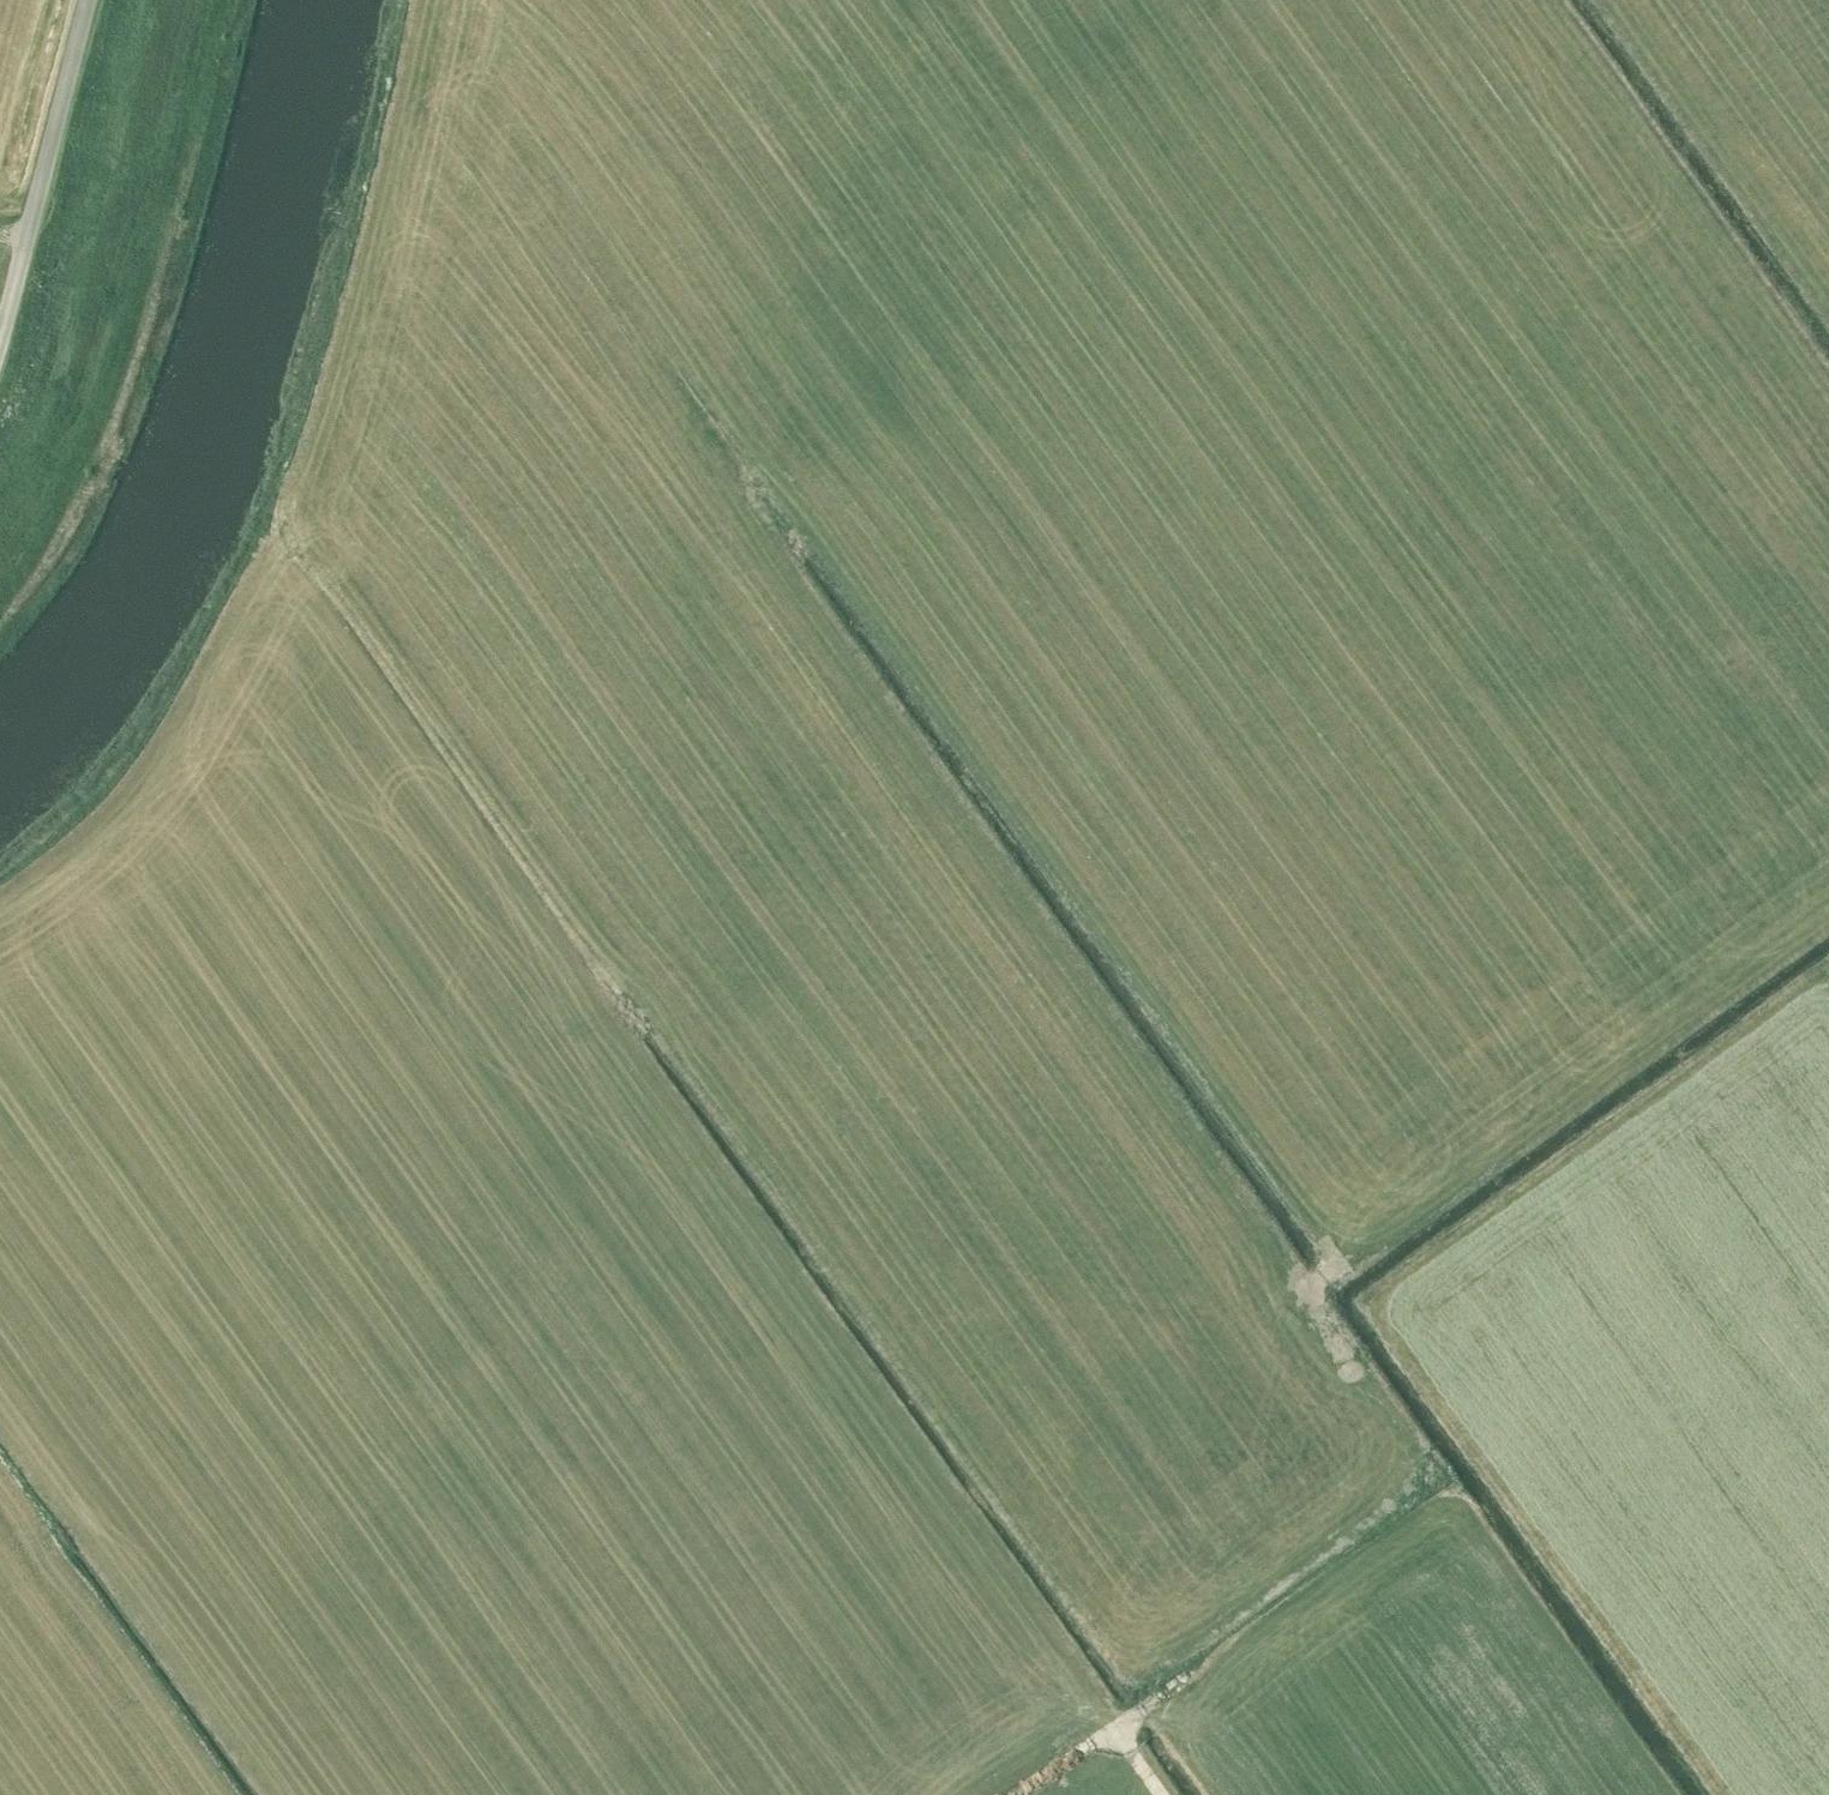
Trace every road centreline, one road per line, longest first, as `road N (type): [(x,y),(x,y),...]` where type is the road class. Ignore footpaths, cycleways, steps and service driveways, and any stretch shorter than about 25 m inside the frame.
road 1 (unclassified): [(0,346),(90,0)]

